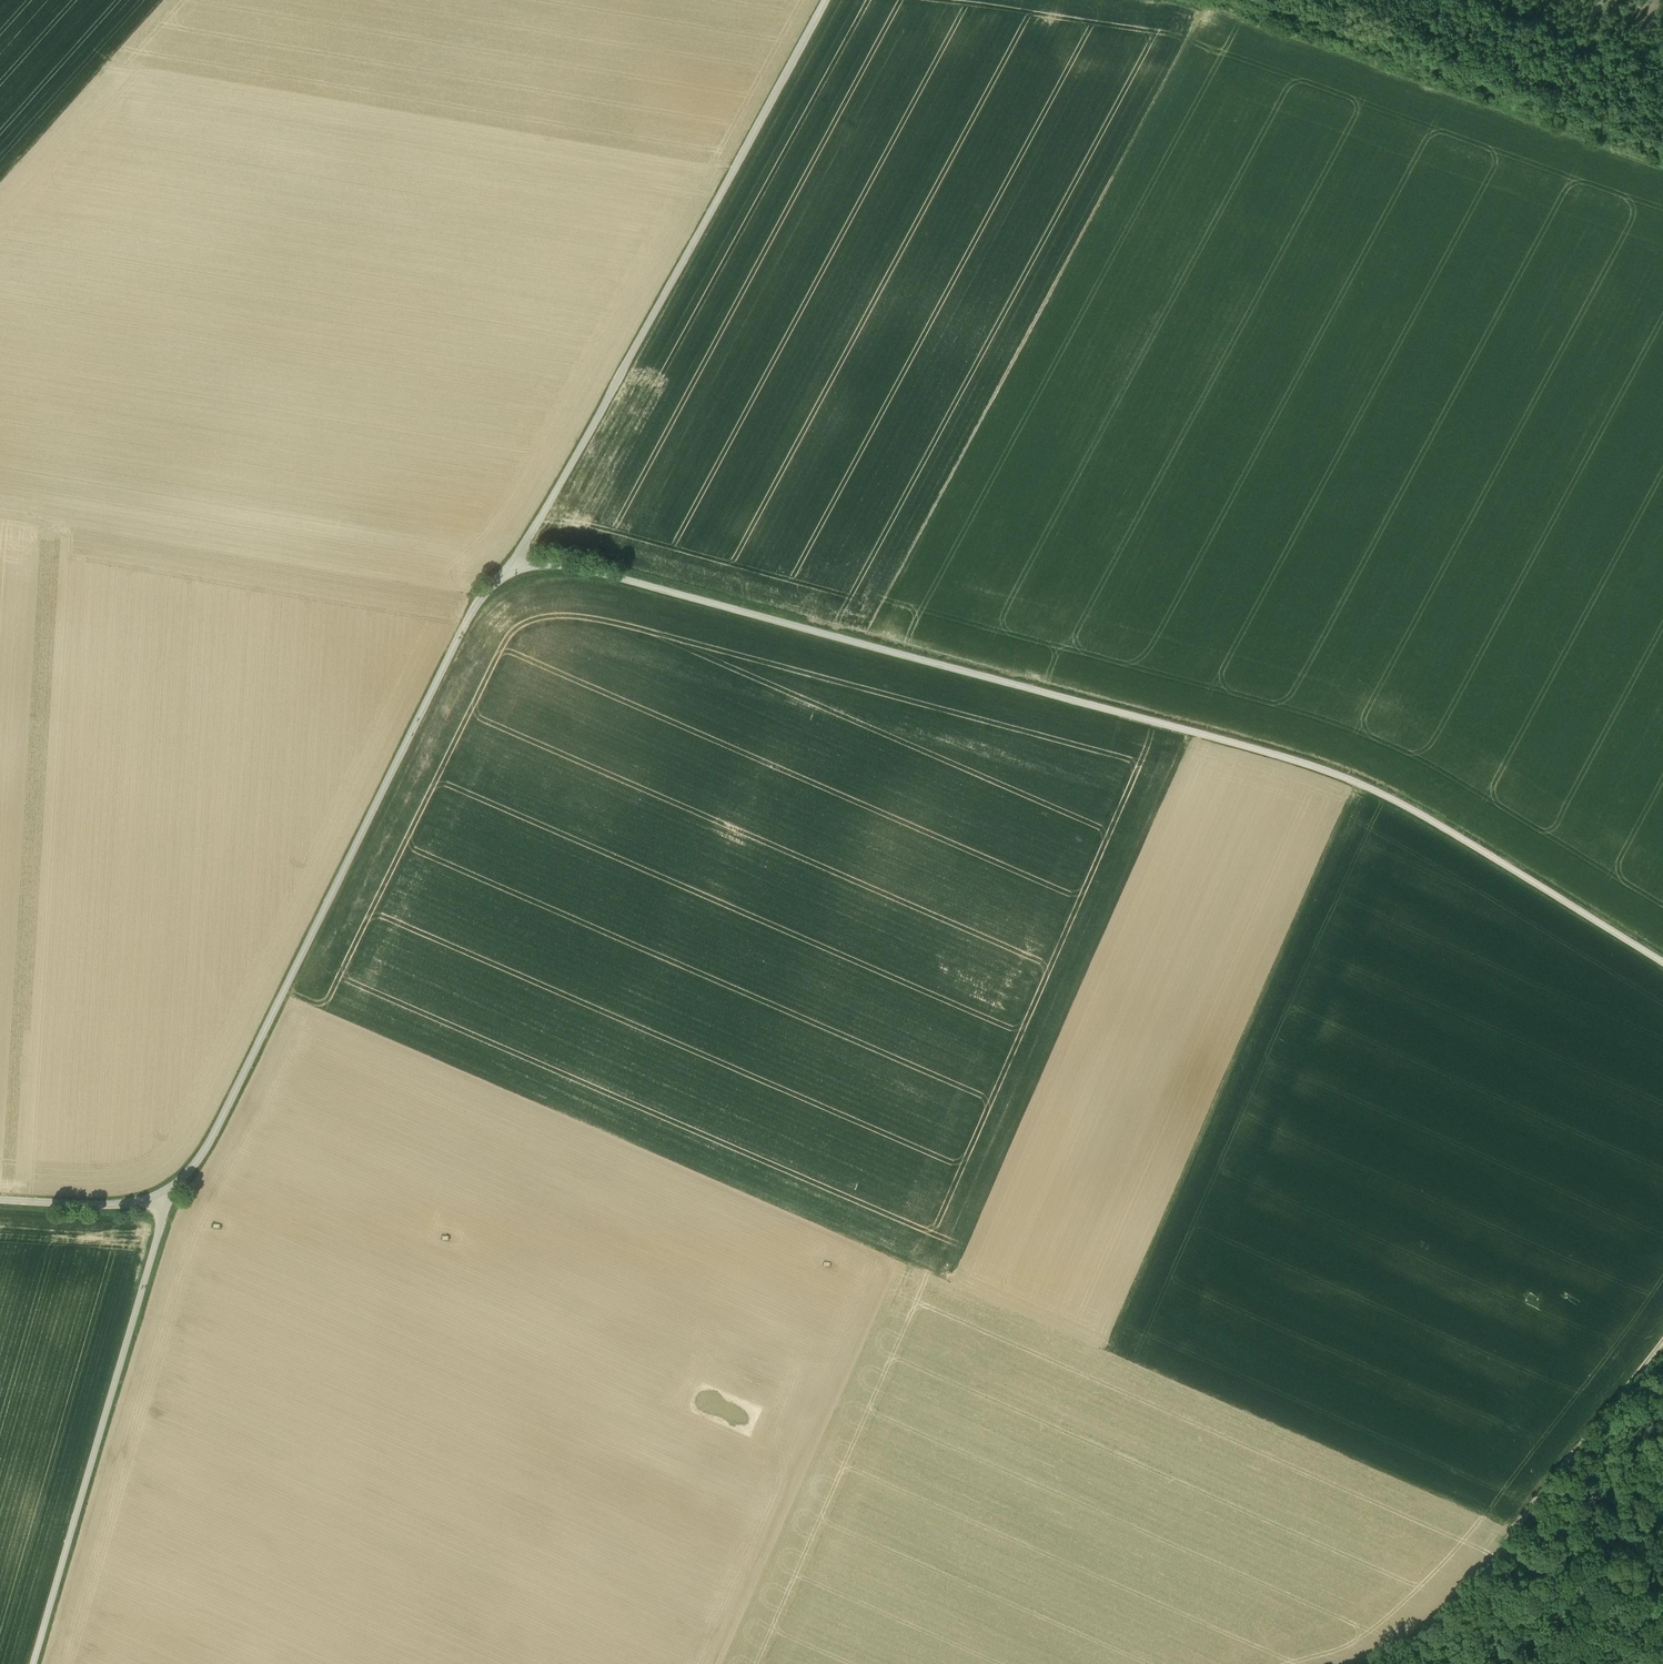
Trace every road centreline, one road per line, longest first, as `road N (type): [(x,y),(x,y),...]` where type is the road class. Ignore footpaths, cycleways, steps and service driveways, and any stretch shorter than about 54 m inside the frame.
road 1 (track): [(1662,962),(1432,821),(1335,773),(599,571),(520,566)]
road 2 (track): [(162,1195),(213,1132),(470,613),(491,584),(520,566)]
road 3 (track): [(826,0),(522,549),(520,566)]
road 4 (track): [(33,1663),(156,1241),(162,1195)]
road 5 (track): [(1662,1343),(1503,1553),(1392,1663)]
road 6 (track): [(162,1195),(111,1204),(0,1199)]

